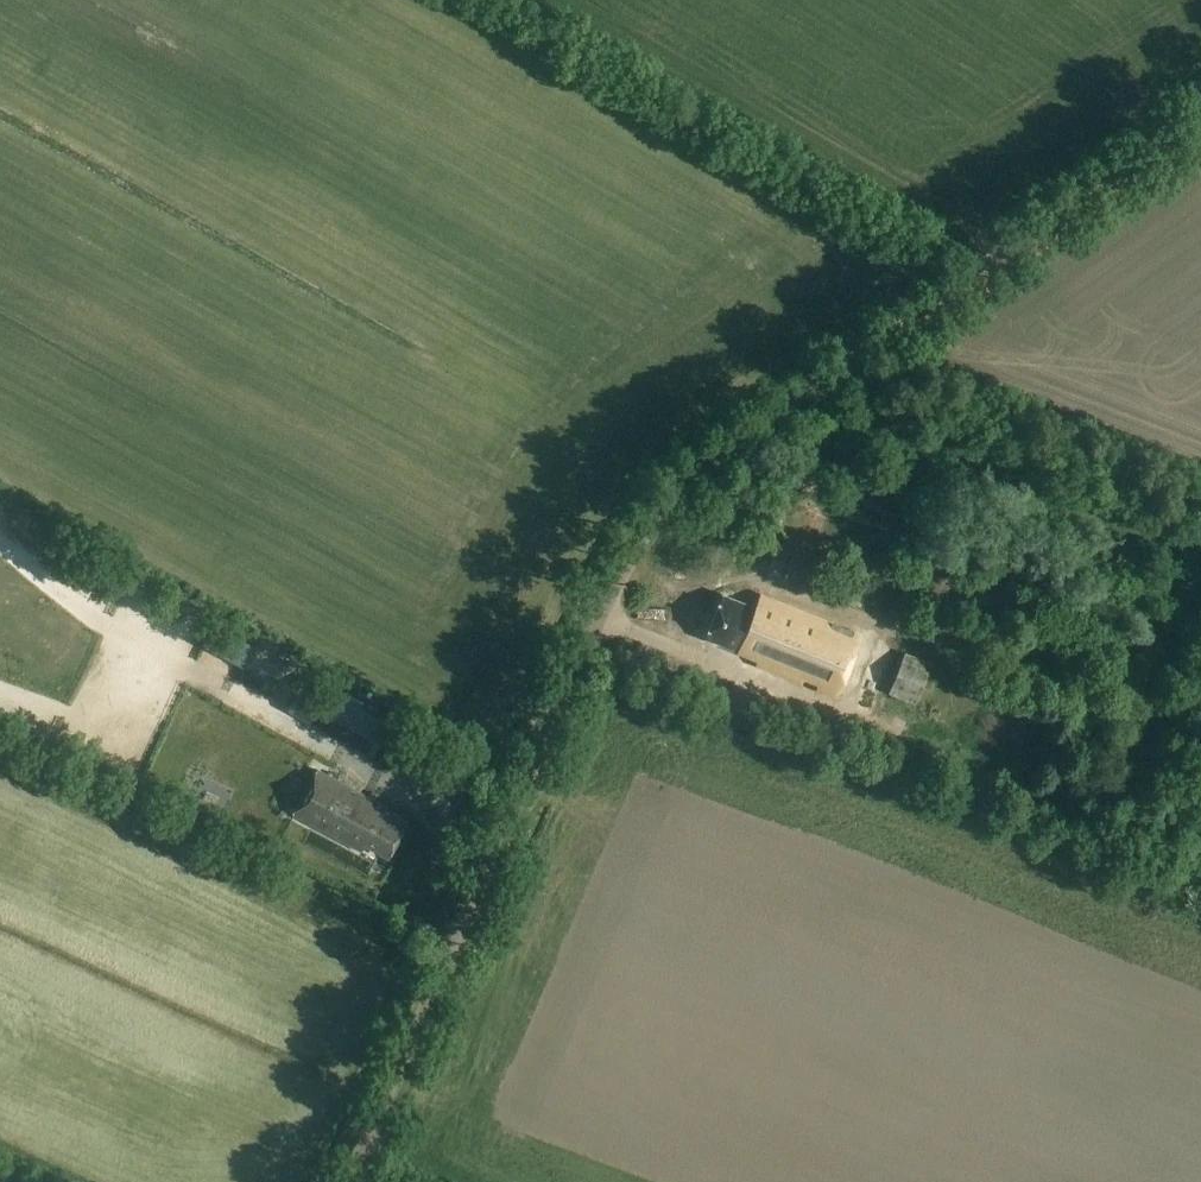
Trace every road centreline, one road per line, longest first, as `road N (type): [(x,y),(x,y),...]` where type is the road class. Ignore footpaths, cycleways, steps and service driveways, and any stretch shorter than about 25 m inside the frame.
road 1 (unclassified): [(347,1181),(617,570),(661,503),(740,432),(1200,110)]

